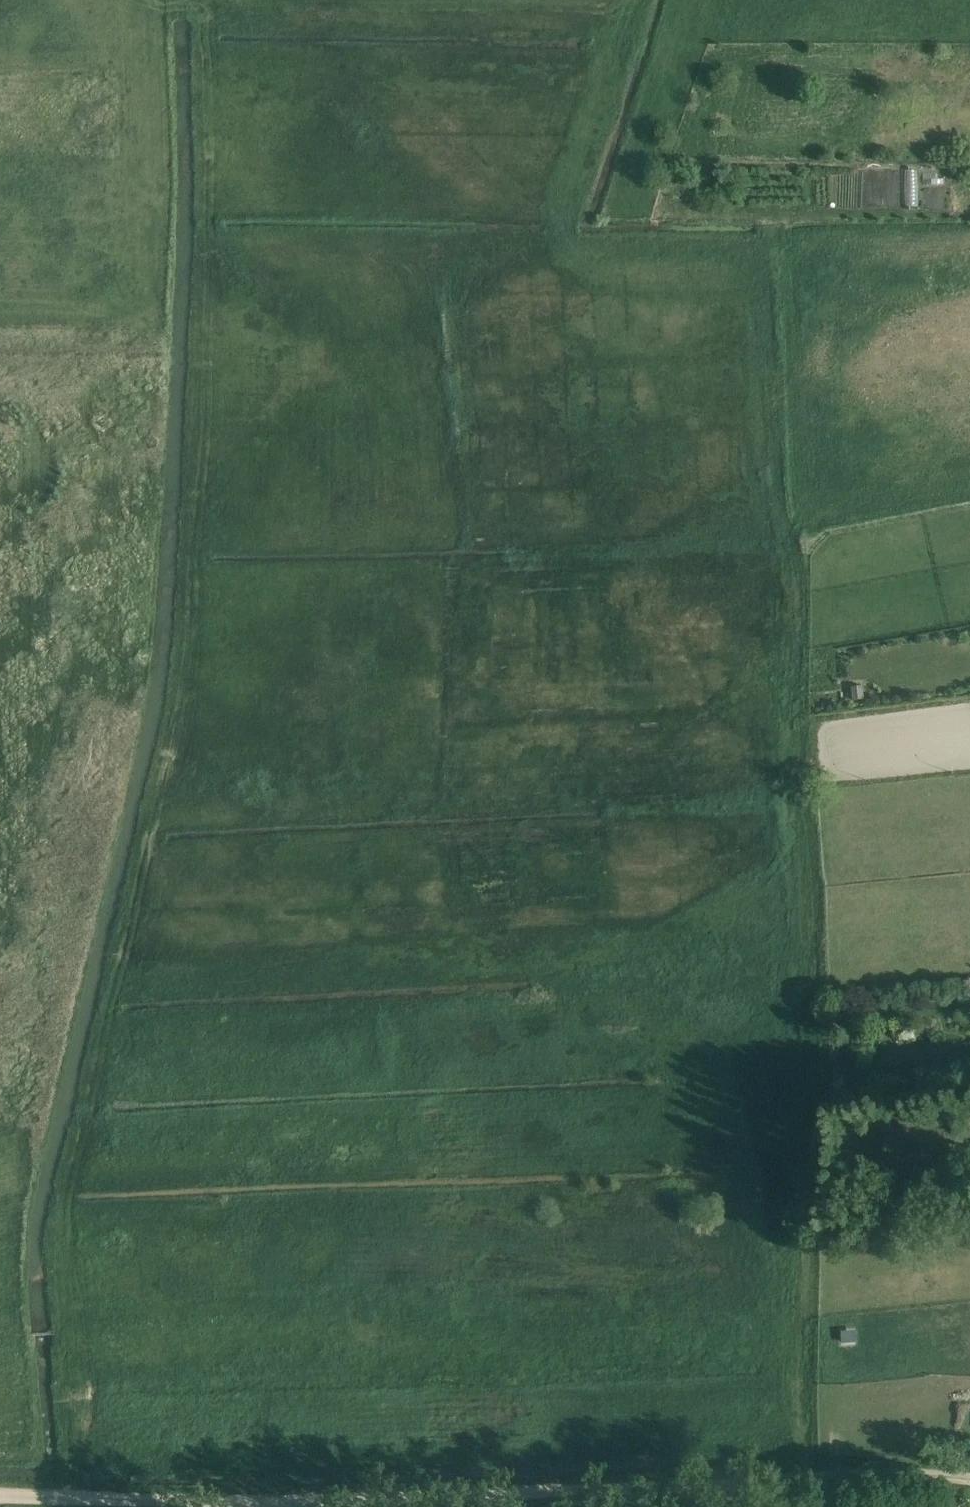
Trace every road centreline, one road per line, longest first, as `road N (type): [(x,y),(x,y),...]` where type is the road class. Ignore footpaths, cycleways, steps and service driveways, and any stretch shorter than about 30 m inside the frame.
road 1 (track): [(190,1506),(807,1483),(850,1473),(969,1481)]

